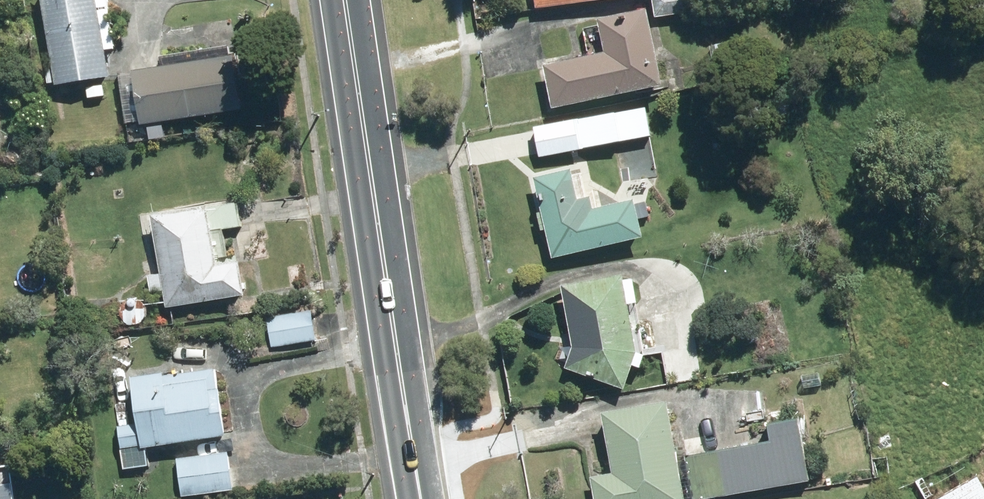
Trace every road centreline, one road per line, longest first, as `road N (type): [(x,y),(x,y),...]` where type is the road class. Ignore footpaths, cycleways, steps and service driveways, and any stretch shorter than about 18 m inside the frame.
road 1 (trunk): [(347,0),(424,498)]

